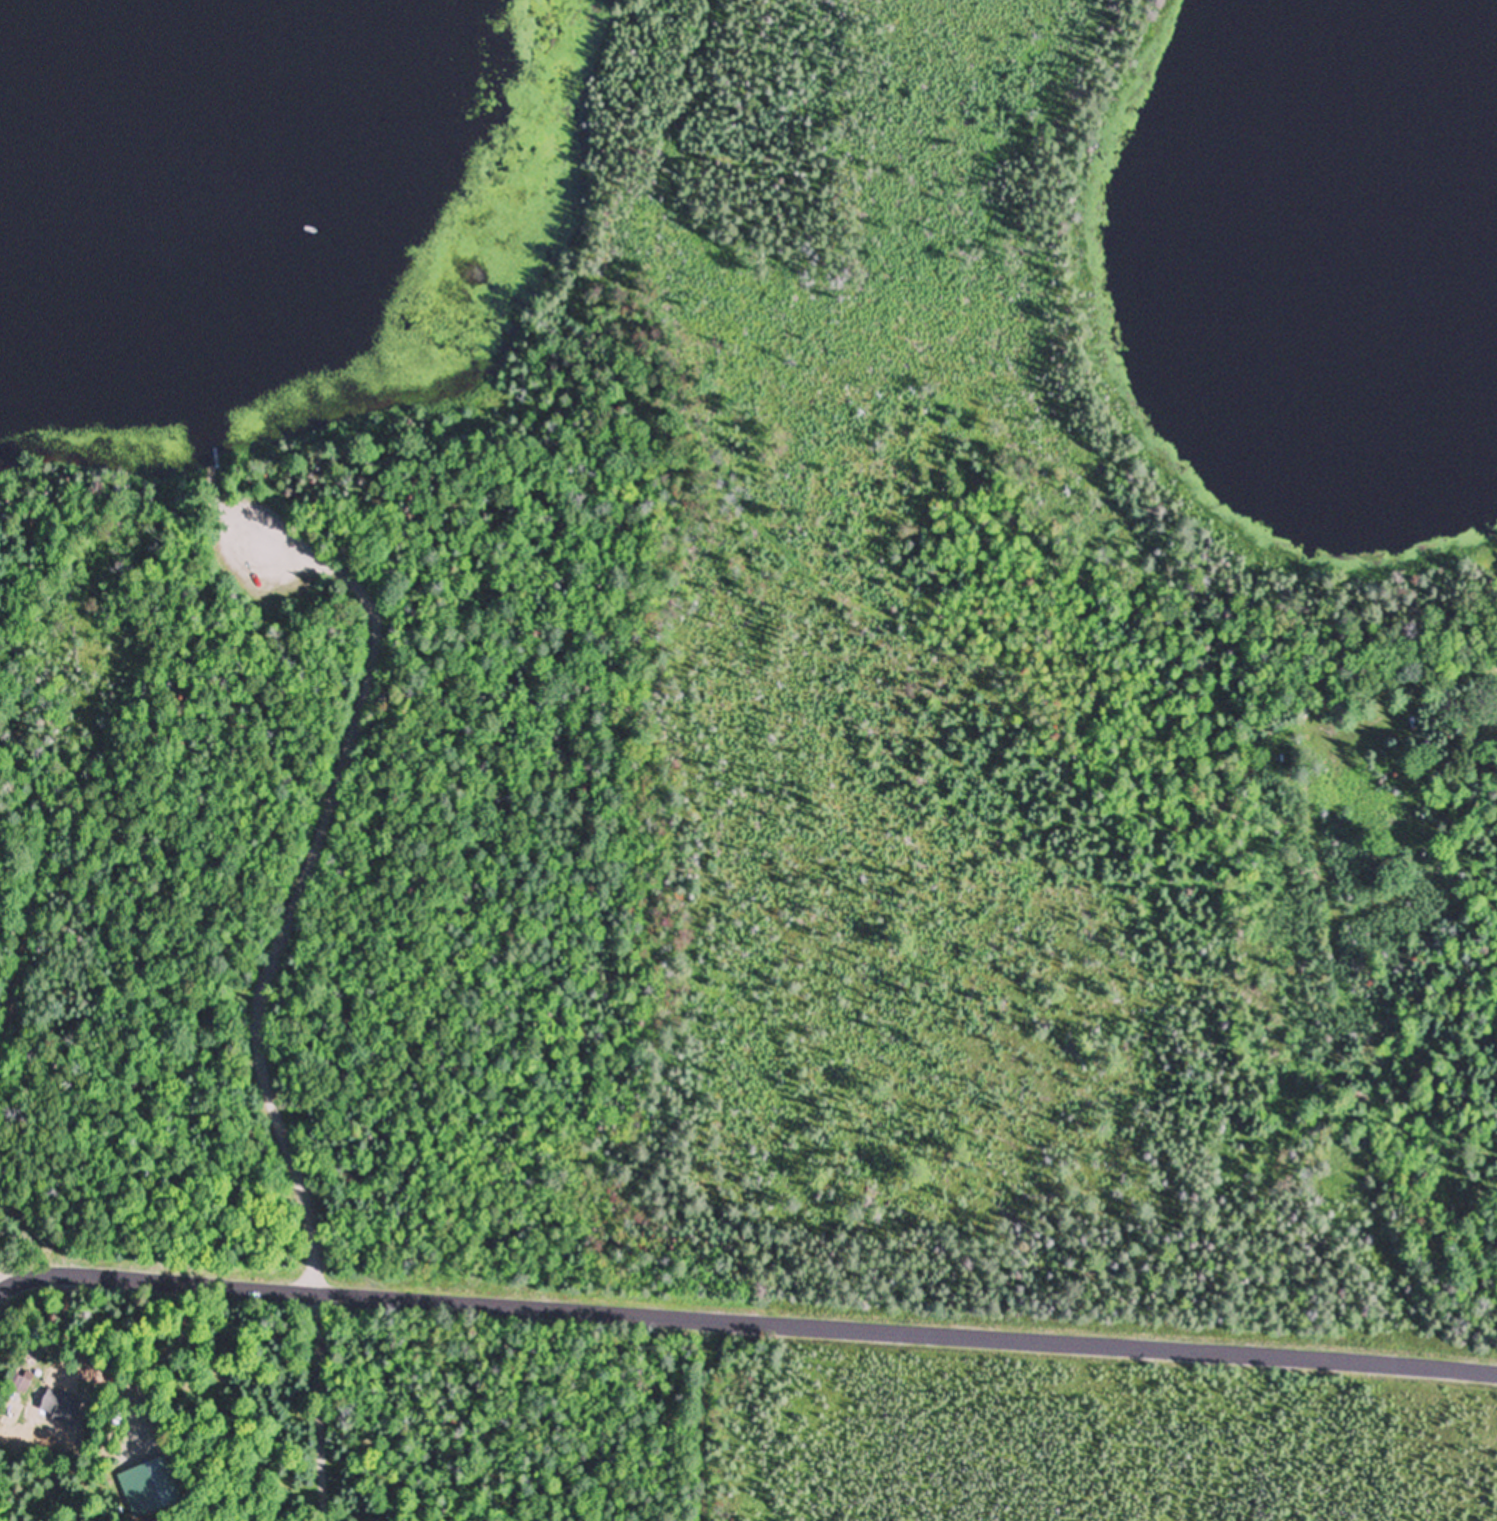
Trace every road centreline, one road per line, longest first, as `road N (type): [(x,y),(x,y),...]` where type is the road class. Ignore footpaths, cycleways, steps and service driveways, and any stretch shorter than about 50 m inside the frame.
road 1 (residential): [(0,1292),(57,1276),(1496,1376)]
road 2 (residential): [(313,1297),(312,1232),(264,1087),(259,1033),(268,980),(321,846),(377,635),(357,586),(274,521)]

